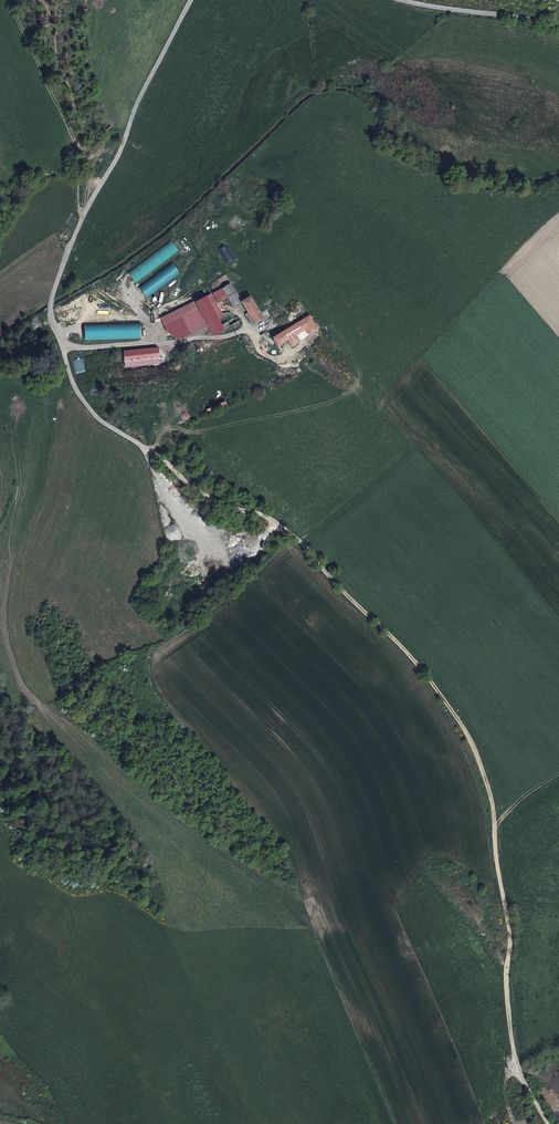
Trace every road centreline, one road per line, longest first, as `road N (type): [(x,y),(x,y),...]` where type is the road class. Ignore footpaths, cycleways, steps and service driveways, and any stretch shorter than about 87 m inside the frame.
road 1 (track): [(548,1123),(518,1075),(492,810),(465,726),(426,673),(303,546),(210,498),(146,450)]
road 2 (unclassified): [(194,0),(60,276),(51,310),(64,350)]
road 3 (unclassified): [(64,350),(201,341),(247,328)]
road 4 (unclassified): [(558,25),(405,0)]
road 5 (unclassified): [(64,350),(93,414),(146,450),(152,465)]

